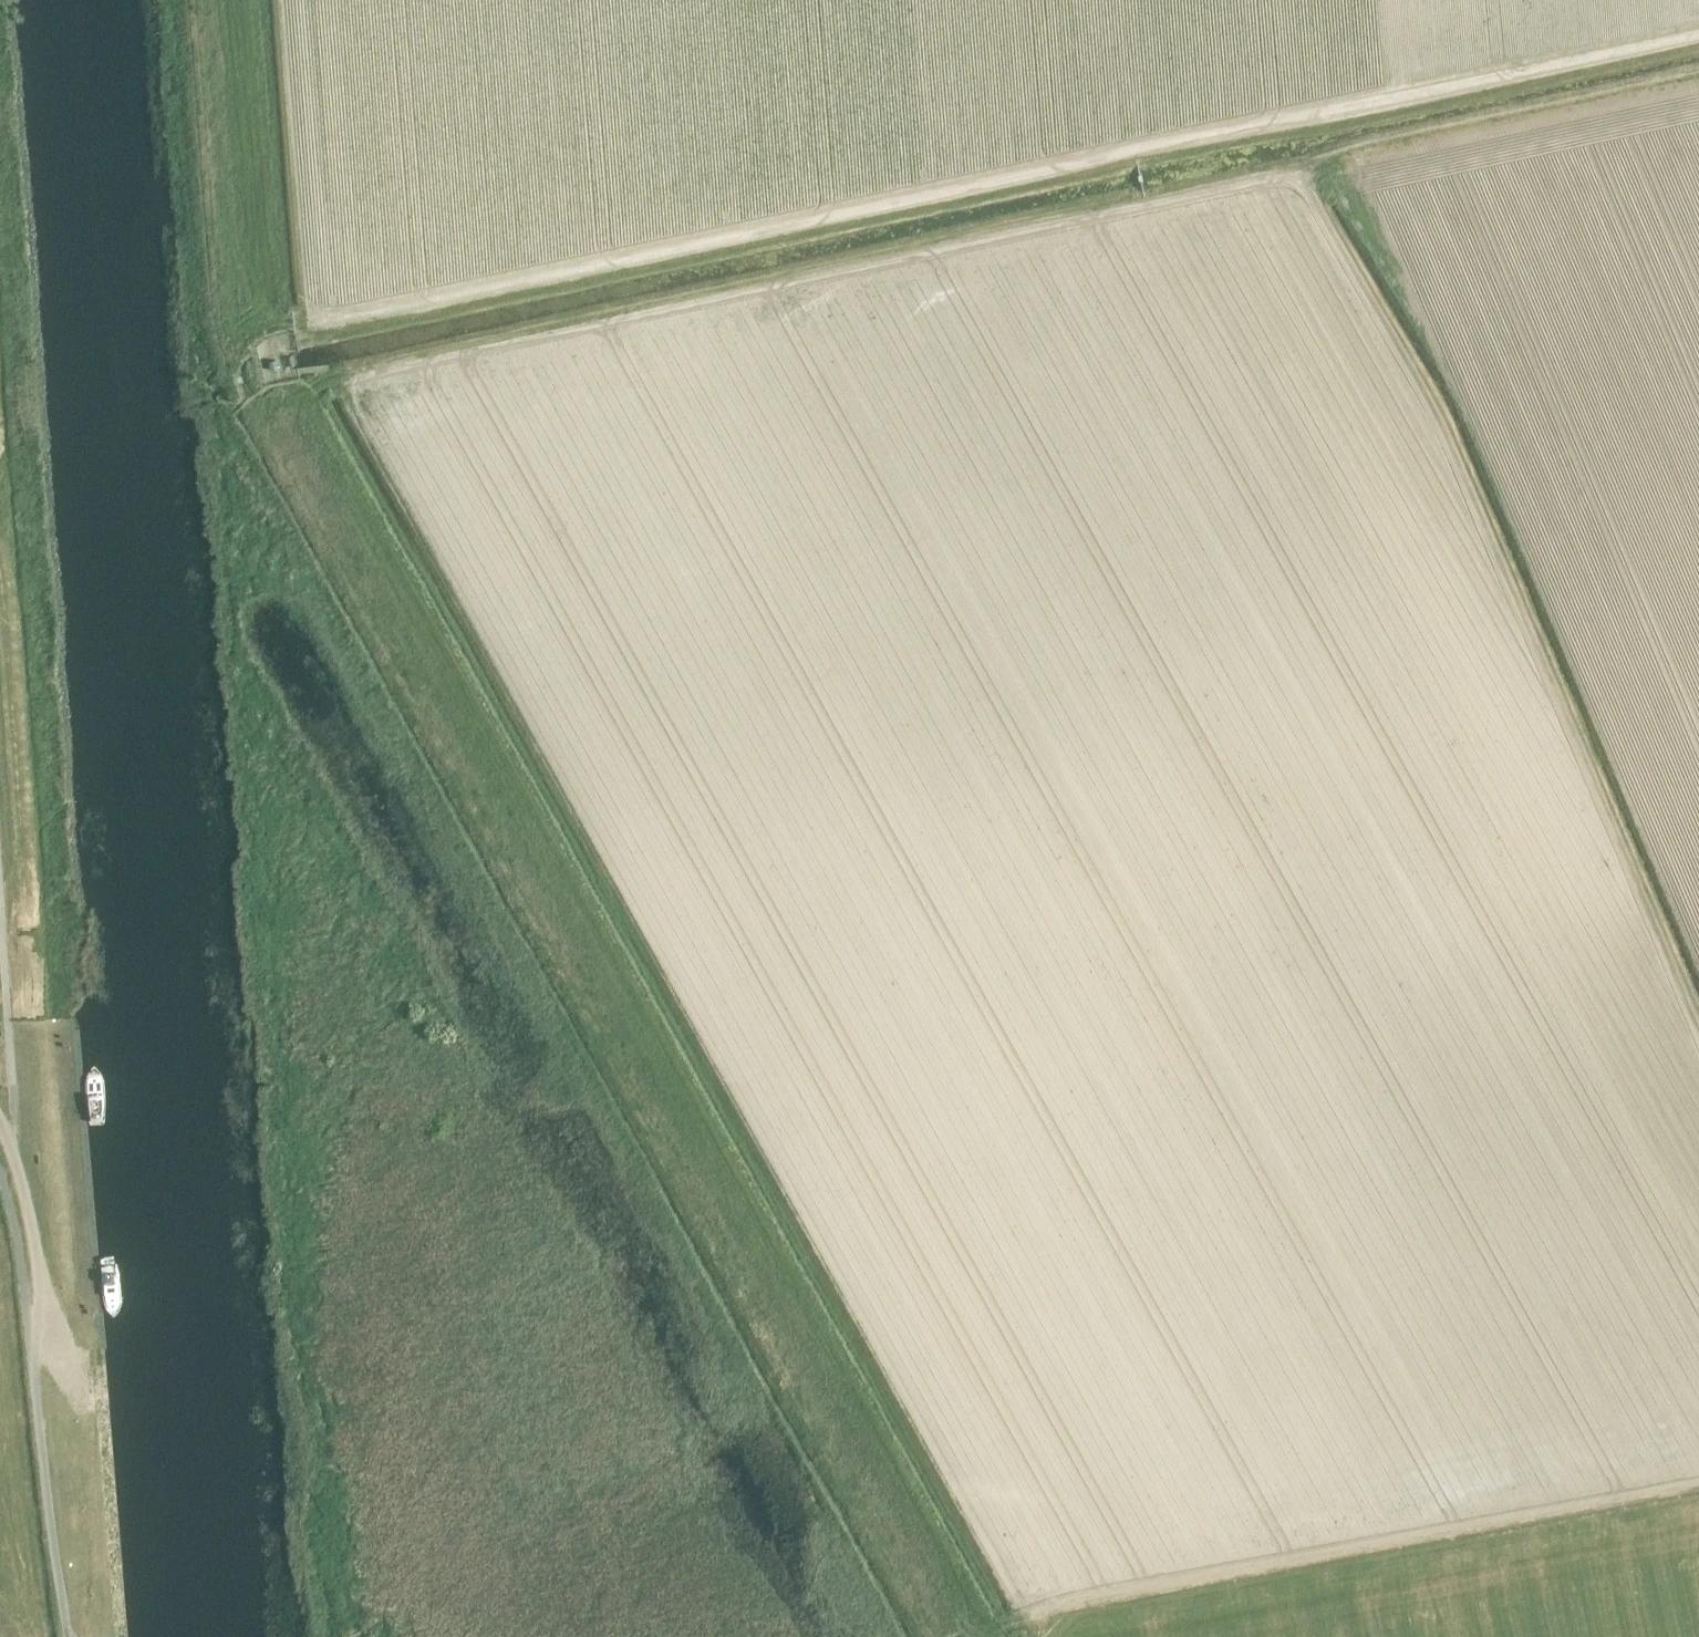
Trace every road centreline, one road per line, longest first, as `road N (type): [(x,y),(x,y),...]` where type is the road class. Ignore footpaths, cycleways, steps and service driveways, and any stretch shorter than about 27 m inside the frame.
road 1 (unclassified): [(0,1124),(25,1199),(52,1353),(84,1413)]

